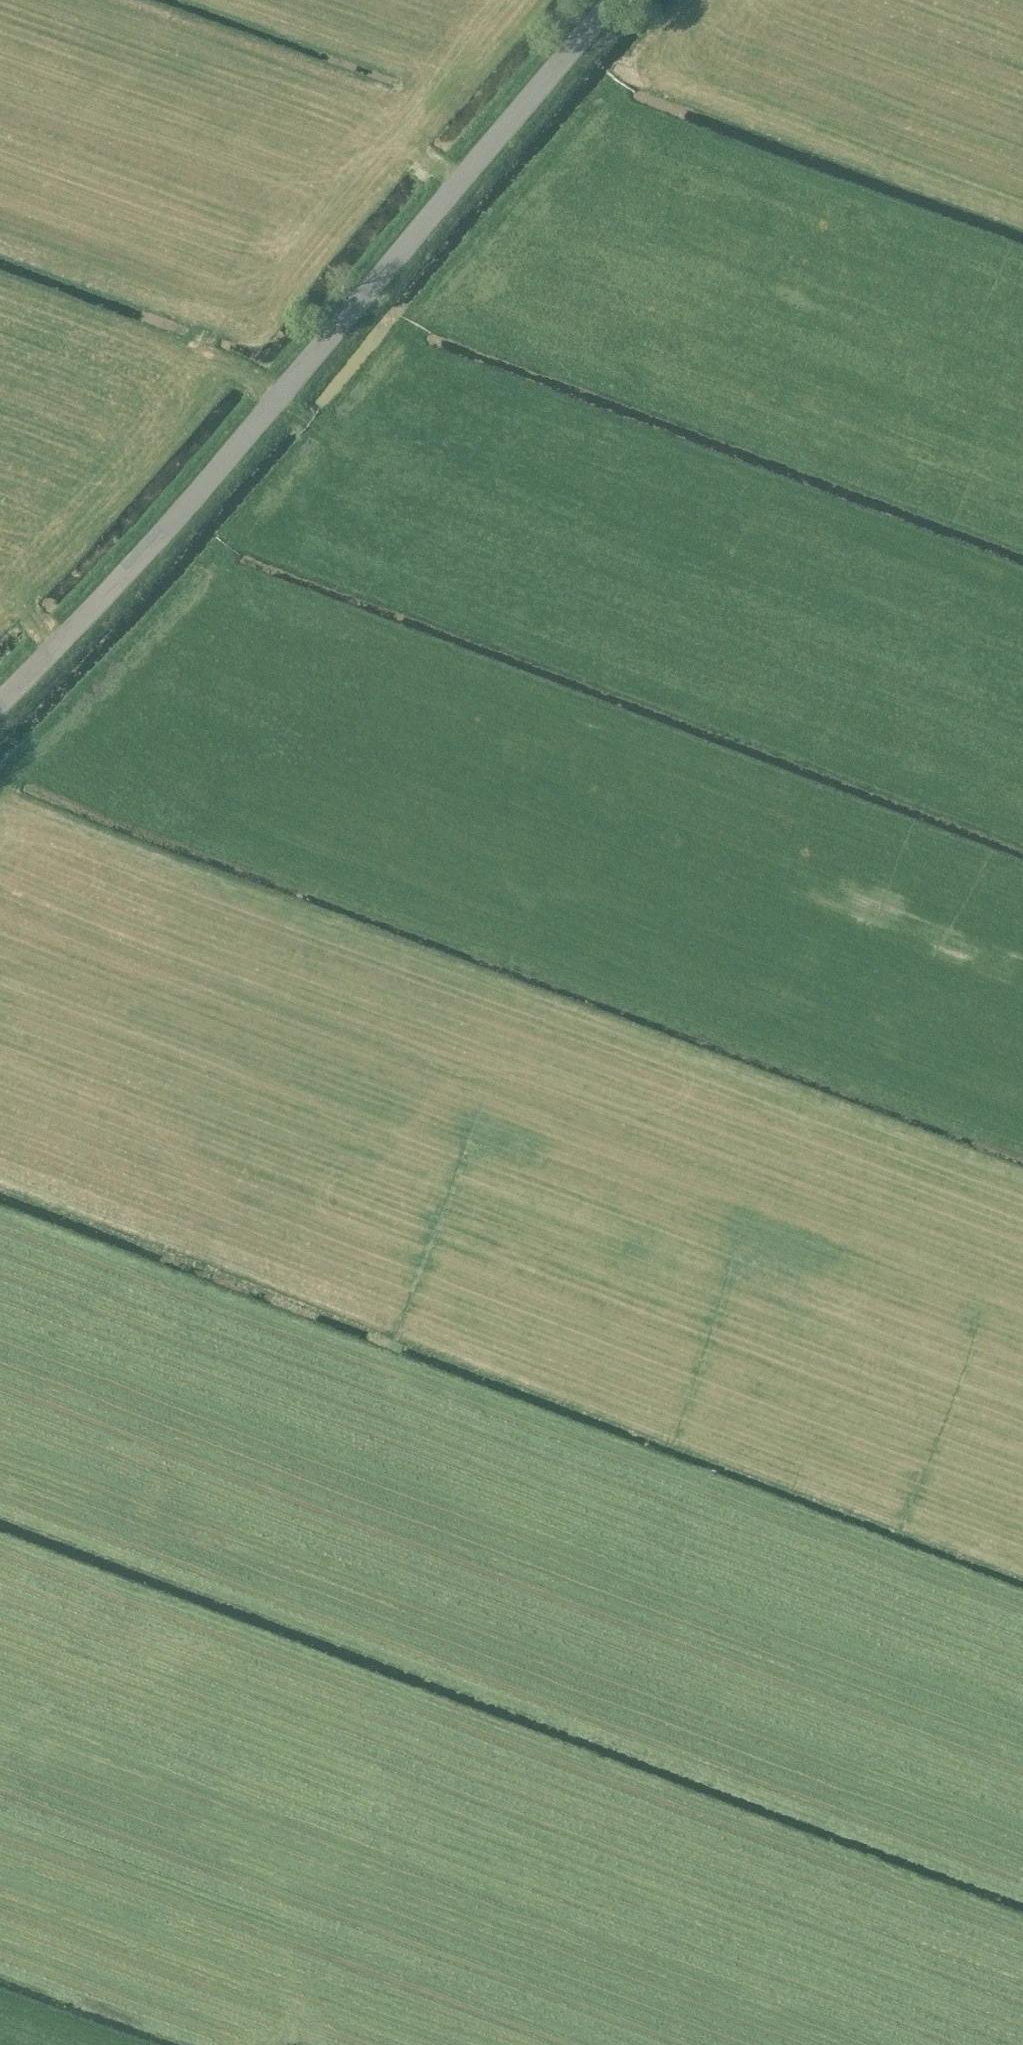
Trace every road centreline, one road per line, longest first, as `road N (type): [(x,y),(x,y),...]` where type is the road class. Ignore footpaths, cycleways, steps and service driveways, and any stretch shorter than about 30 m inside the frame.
road 1 (tertiary): [(0,708),(162,541),(622,0)]

